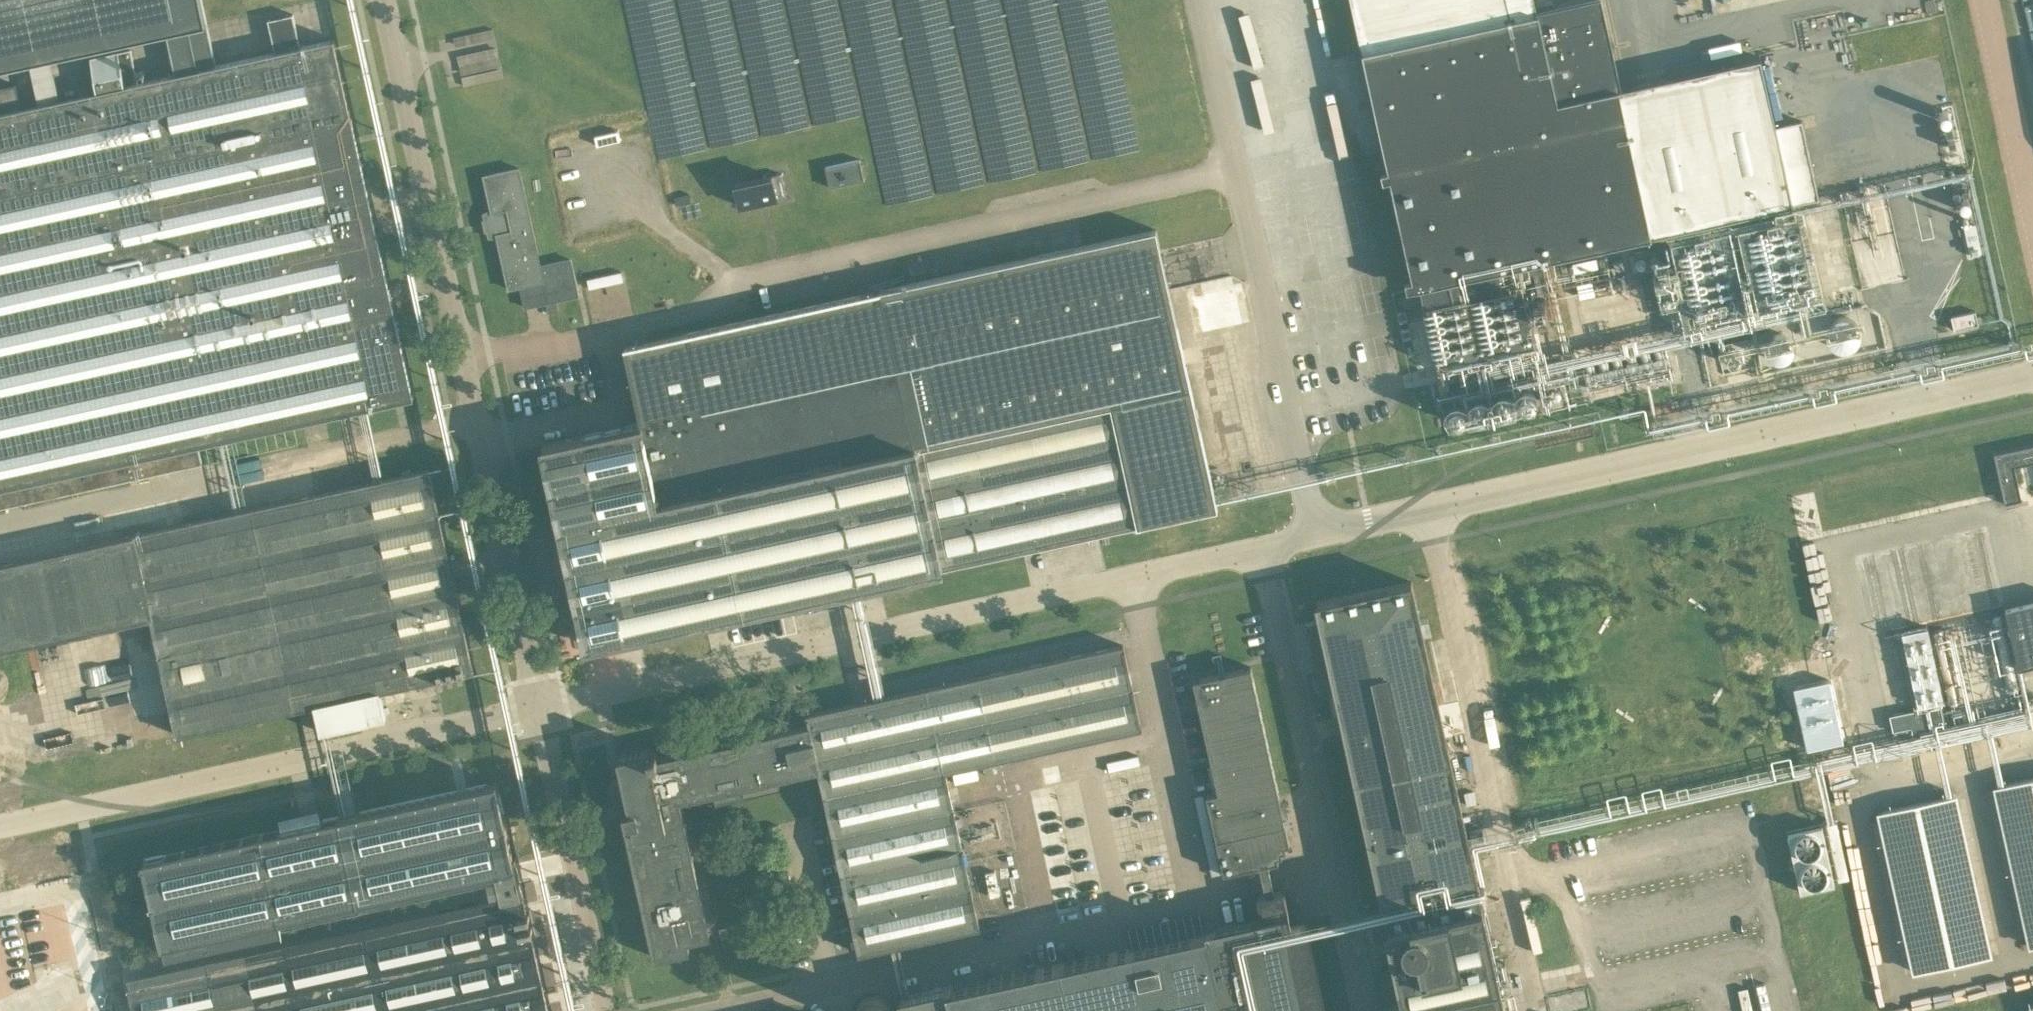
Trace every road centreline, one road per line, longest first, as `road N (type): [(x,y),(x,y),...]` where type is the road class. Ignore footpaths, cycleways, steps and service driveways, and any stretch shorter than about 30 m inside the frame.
road 1 (unclassified): [(459,367),(738,287),(1232,174)]
road 2 (unclassified): [(2032,373),(1424,508)]
road 3 (unclassified): [(1127,574),(536,704)]
road 4 (unclassified): [(536,704),(0,823)]
road 5 (unclassified): [(1424,508),(1536,1010)]
road 6 (unclassified): [(0,524),(470,420)]
road 7 (unclassified): [(459,367),(382,0)]
road 8 (unclassified): [(1304,535),(1232,174)]
road 9 (unclassified): [(700,1010),(1041,933)]
road 10 (unclassified): [(1328,867),(1259,546)]
road 11 (unclassified): [(1041,933),(1006,779),(1164,742)]
road 12 (unclassified): [(601,1010),(536,704)]
road 13 (unclassified): [(536,704),(470,420)]
road 14 (unclassified): [(1973,0),(2032,251)]
road 15 (unclassified): [(1232,174),(1195,0)]
road 16 (unclassified): [(1164,742),(1127,574)]
road 17 (unclassified): [(1041,933),(1199,897)]
road 18 (unclassified): [(1164,742),(1199,897)]
road 19 (unclassified): [(1362,1010),(1328,867)]
road 20 (unclassified): [(1259,546),(1127,574)]
road 21 (unclassified): [(1199,897),(1328,867)]
road 22 (unclassified): [(1424,508),(1304,535)]

